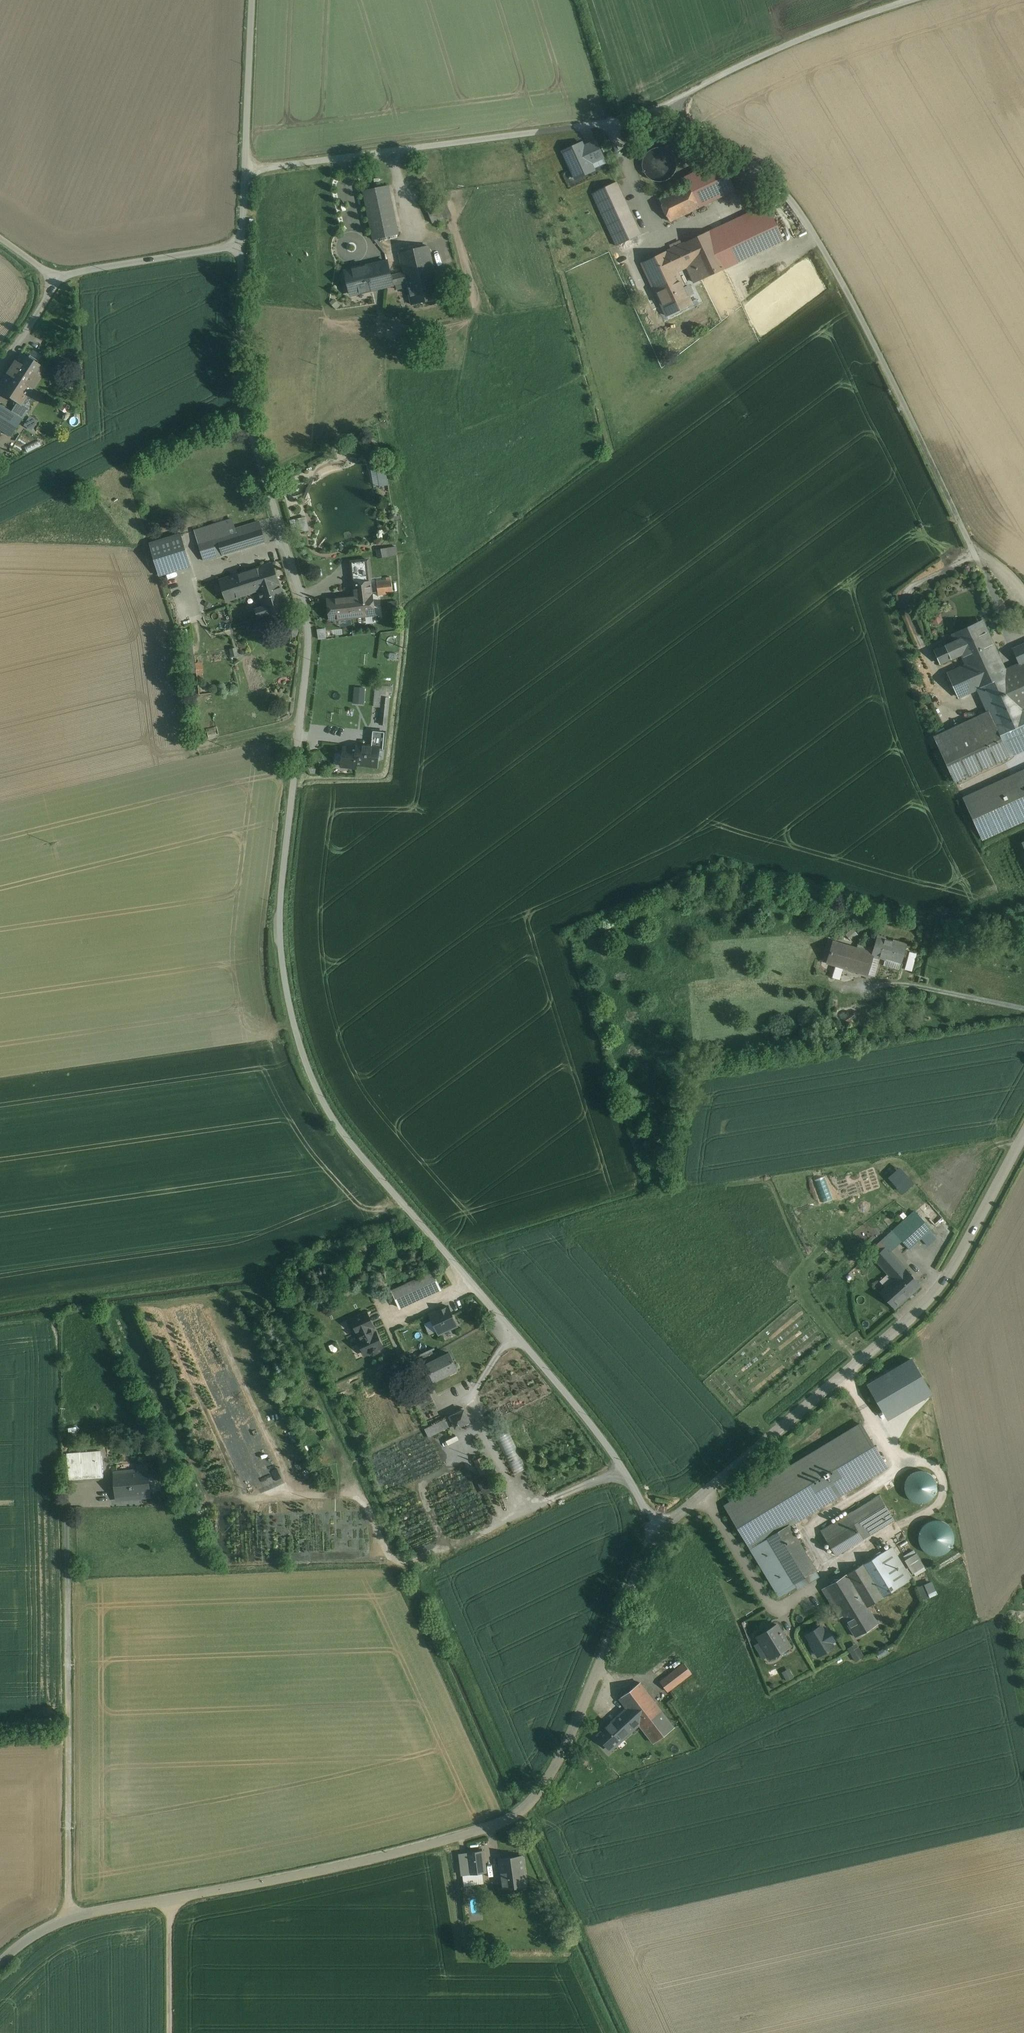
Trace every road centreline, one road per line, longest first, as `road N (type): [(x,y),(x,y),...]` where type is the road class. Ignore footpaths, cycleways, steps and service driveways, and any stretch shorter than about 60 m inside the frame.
road 1 (residential): [(658,1530),(595,1425),(345,1133),(305,1056),(290,1001),(282,905),(308,636),(248,416),(242,245)]
road 2 (unclassified): [(0,1963),(67,1917),(280,1878),(512,1818),(562,1754),(658,1530)]
road 3 (residential): [(247,171),(646,114),(743,64),(907,0)]
road 4 (unclassified): [(658,1530),(925,1303),(1023,1136)]
road 5 (track): [(625,1474),(597,1478),(407,1562),(394,1558),(359,1497),(193,1502)]
road 6 (track): [(847,1374),(891,1459),(882,1479),(811,1523),(830,1575)]
road 7 (unclassified): [(242,245),(57,281)]
road 8 (residential): [(247,171),(252,0)]
road 9 (track): [(172,1898),(169,2032)]
road 10 (track): [(524,1513),(467,1401)]

